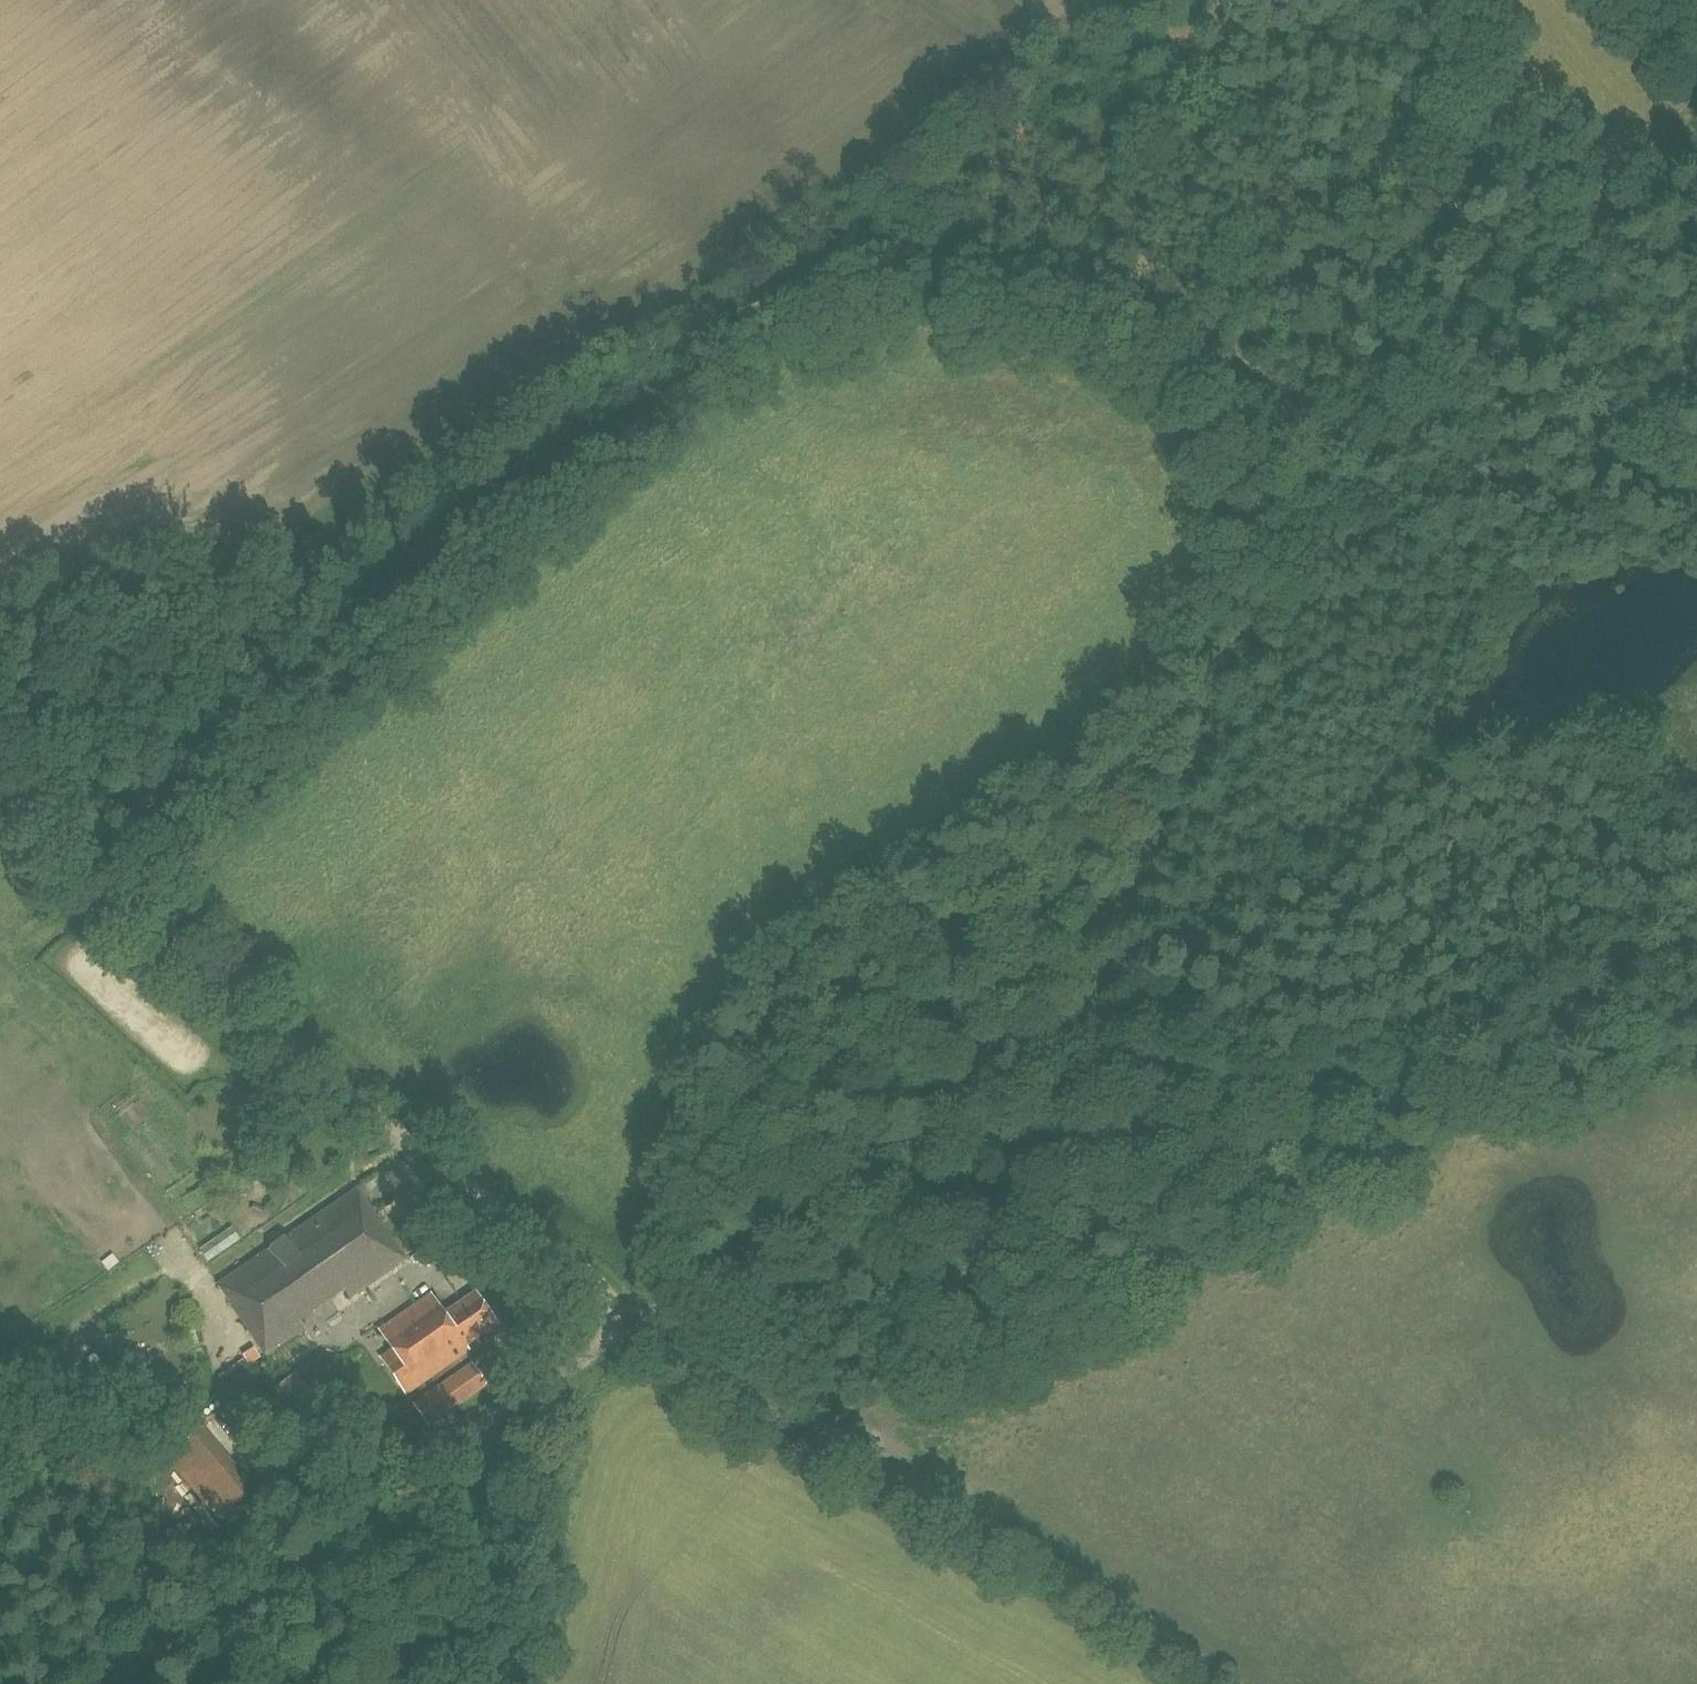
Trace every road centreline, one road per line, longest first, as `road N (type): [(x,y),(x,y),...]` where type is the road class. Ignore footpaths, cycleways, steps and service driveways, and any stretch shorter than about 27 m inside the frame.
road 1 (unclassified): [(109,1683),(636,1320),(257,1017),(130,905),(0,768)]
road 2 (track): [(1682,114),(1518,319),(1367,420),(1273,549)]
road 3 (track): [(1273,549),(1229,642),(1117,992),(1093,1009)]
road 4 (track): [(1093,1009),(789,1216)]

